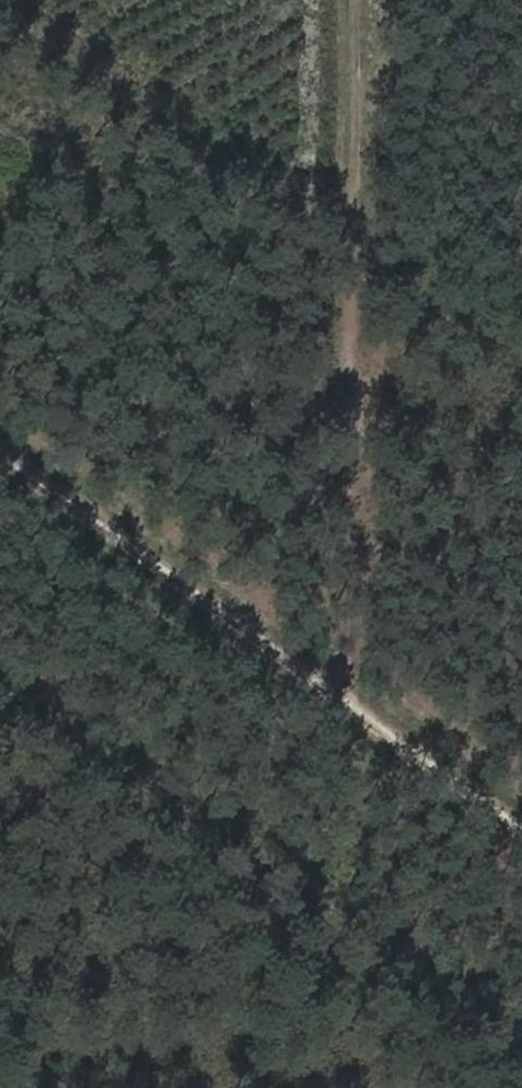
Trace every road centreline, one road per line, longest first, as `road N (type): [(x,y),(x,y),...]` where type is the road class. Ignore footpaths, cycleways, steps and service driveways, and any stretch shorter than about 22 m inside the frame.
road 1 (track): [(341,0),(339,697)]
road 2 (track): [(521,825),(0,457)]

